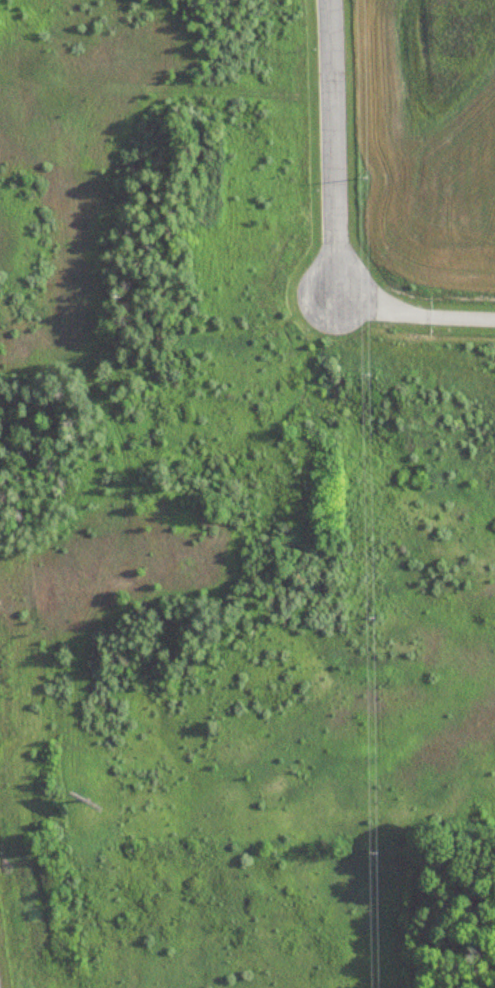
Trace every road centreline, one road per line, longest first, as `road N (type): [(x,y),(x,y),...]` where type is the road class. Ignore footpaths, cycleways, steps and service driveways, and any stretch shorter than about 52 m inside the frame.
road 1 (residential): [(327,0),(332,301)]

